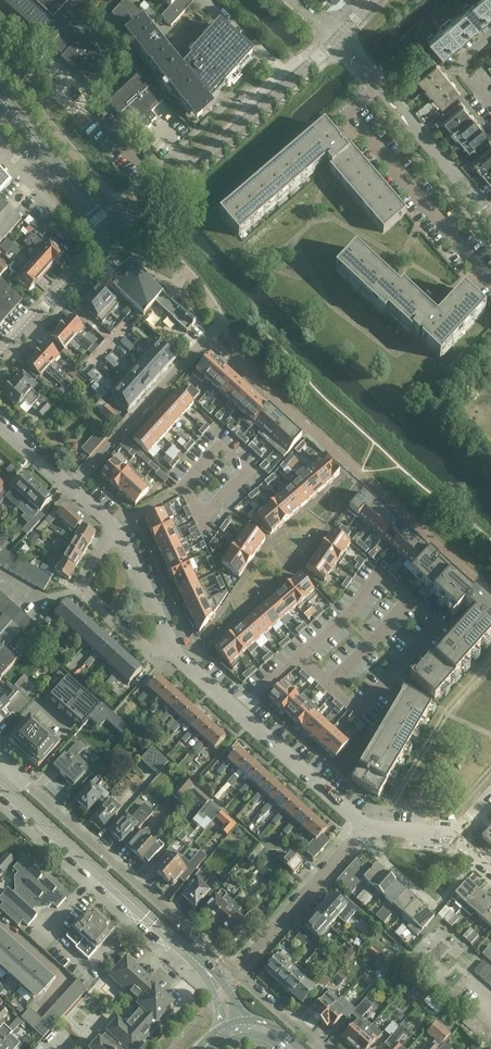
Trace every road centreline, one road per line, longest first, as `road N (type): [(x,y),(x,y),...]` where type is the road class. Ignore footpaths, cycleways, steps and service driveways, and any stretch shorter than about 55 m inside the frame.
road 1 (residential): [(70,486),(208,334),(490,594)]
road 2 (residential): [(322,1048),(237,972),(365,825)]
road 3 (tertiary): [(116,233),(336,40)]
road 4 (unclassified): [(198,962),(206,946),(15,774)]
road 5 (unclassified): [(4,787),(198,962)]
road 6 (residential): [(378,85),(348,112),(490,278)]
road 7 (residential): [(365,825),(173,654)]
road 8 (residential): [(490,218),(378,85)]
road 9 (residential): [(0,358),(116,233)]
road 10 (residential): [(173,654),(116,527)]

